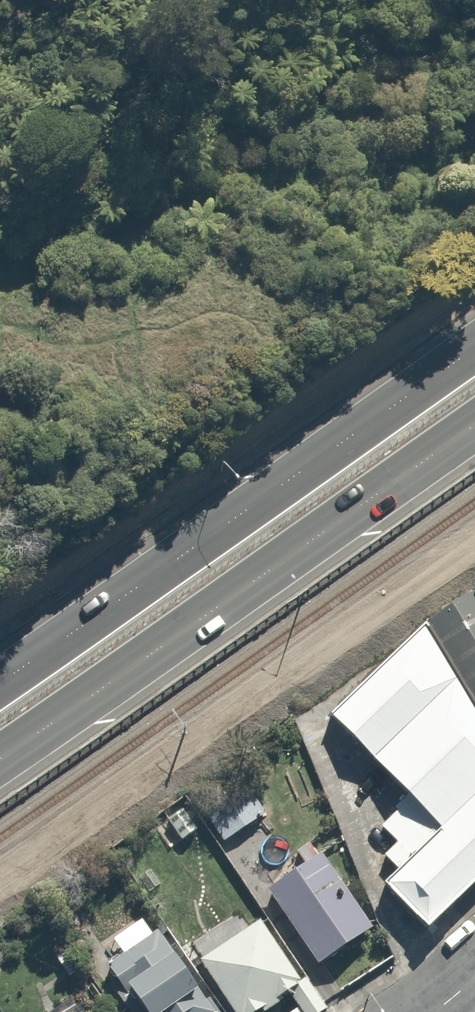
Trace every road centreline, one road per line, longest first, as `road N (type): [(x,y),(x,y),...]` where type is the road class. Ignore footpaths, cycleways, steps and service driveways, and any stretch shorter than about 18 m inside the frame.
road 1 (trunk): [(0,683),(474,346)]
road 2 (trunk): [(474,425),(0,756)]

